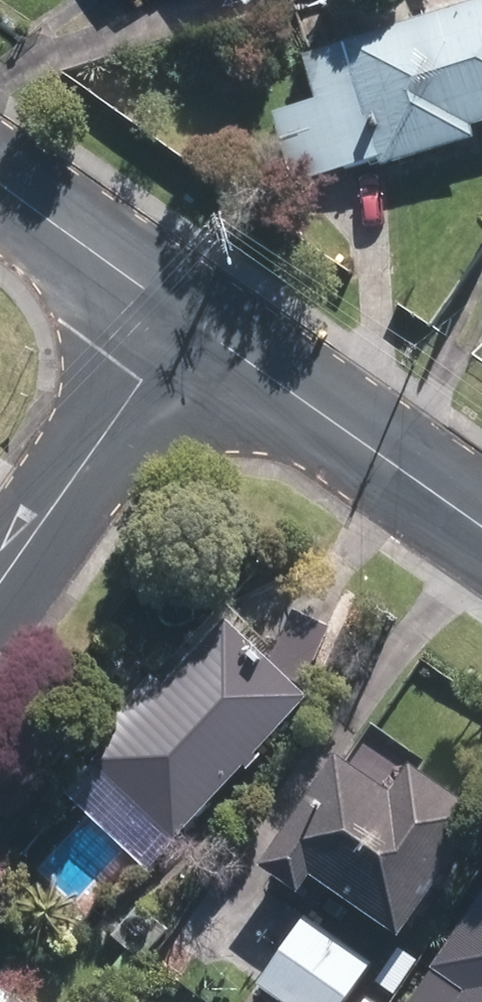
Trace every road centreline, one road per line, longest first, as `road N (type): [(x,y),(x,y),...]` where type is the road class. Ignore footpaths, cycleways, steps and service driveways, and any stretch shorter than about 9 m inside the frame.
road 1 (tertiary): [(187,309),(481,517)]
road 2 (residential): [(0,596),(187,309)]
road 3 (tertiary): [(0,174),(187,309)]

